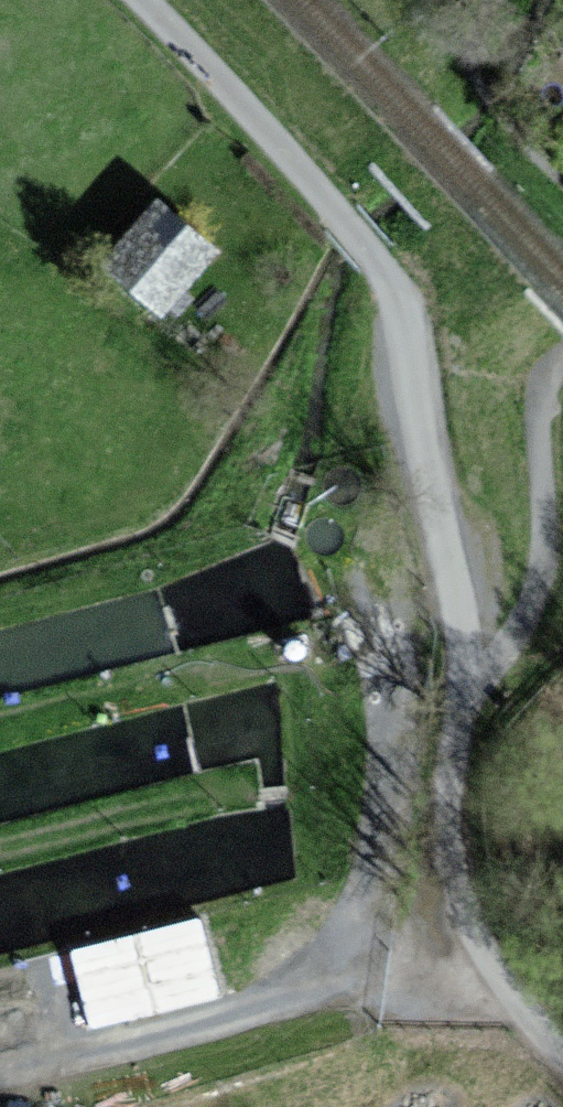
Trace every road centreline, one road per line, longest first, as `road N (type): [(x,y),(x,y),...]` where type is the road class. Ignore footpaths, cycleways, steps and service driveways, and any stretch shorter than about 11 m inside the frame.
road 1 (unclassified): [(464,675),(398,302),(338,215),(139,0)]
road 2 (unclassified): [(562,1058),(525,1016),(466,915),(454,805),(464,675)]
road 3 (unclassified): [(562,361),(542,412),(543,572),(525,619),(496,662),(464,675)]

